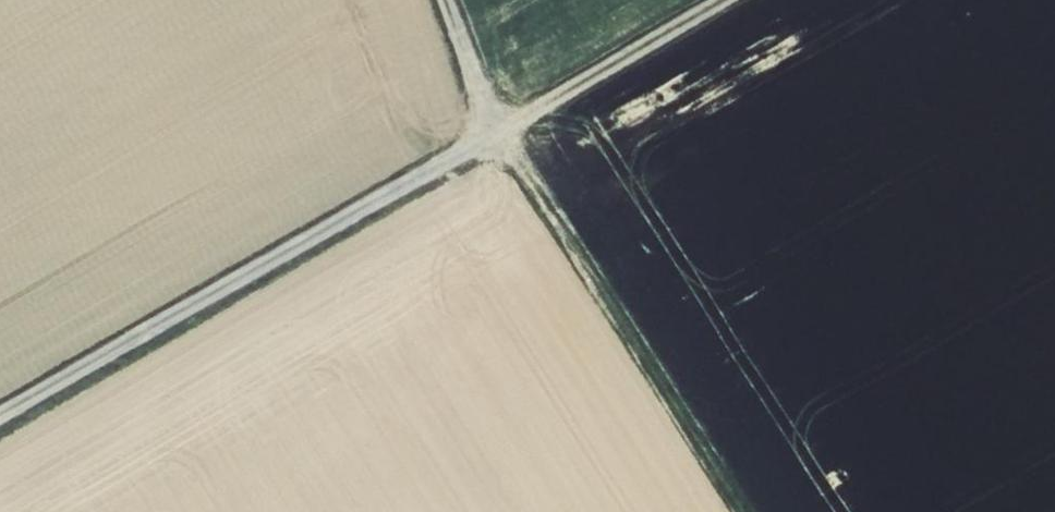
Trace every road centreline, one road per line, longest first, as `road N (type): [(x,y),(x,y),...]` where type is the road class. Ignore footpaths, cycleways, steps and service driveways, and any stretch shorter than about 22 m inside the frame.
road 1 (track): [(0,411),(726,0)]
road 2 (track): [(732,511),(492,134),(439,0)]

